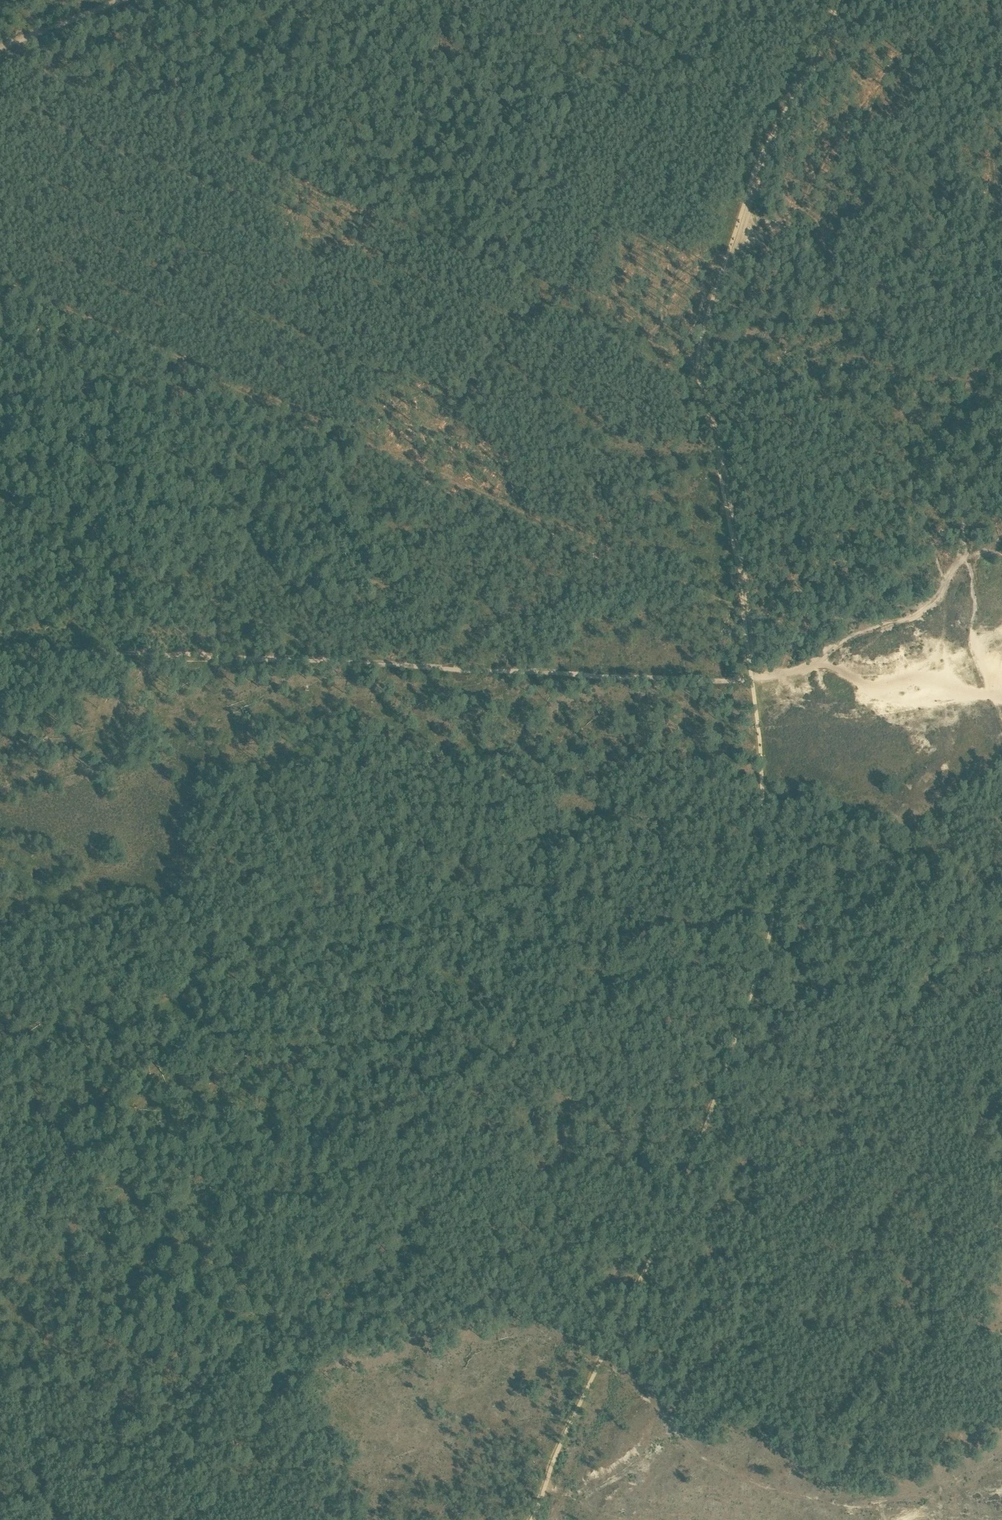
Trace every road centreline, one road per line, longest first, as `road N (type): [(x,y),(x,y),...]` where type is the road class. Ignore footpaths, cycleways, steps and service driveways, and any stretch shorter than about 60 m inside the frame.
road 1 (track): [(0,652),(754,679)]
road 2 (track): [(754,679),(704,370),(744,272),(757,185),(842,0)]
road 3 (track): [(0,48),(123,0)]

